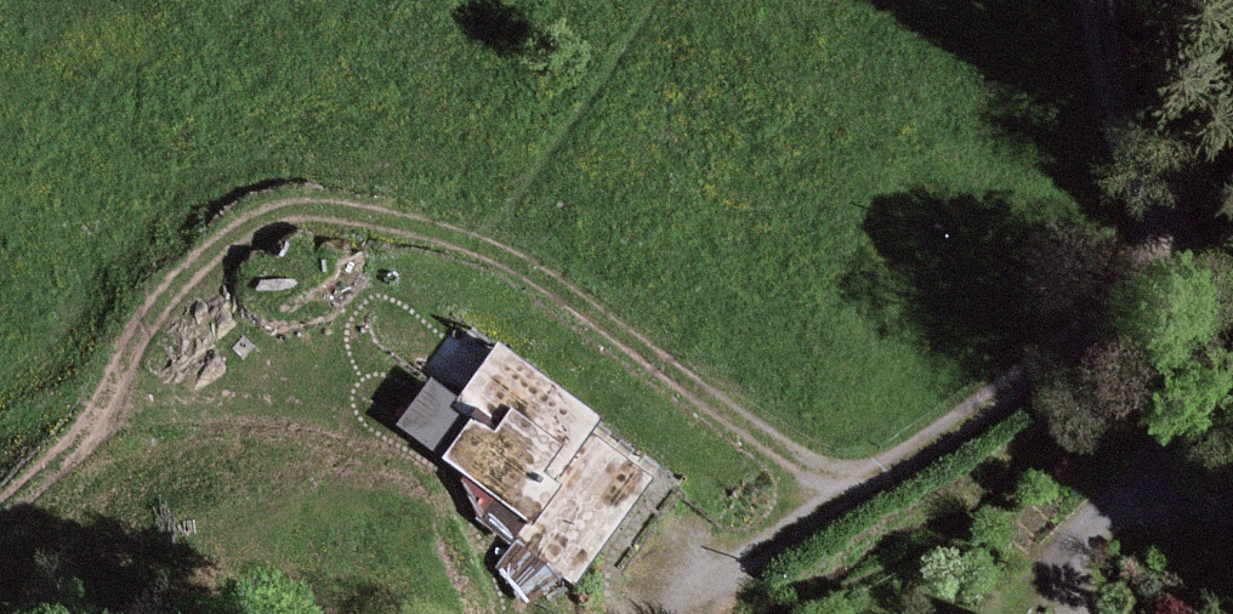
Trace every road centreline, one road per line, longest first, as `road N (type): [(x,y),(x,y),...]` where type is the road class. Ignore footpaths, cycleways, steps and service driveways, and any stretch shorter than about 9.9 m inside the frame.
road 1 (track): [(843,494),(533,269),(463,238),(307,210),(266,216),(222,240),(187,272),(140,335),(80,450)]
road 2 (track): [(1188,253),(753,559),(662,613)]
road 3 (track): [(0,476),(221,402),(341,411),(429,470),(484,553),(492,613)]
road 4 (track): [(1188,253),(1128,145),(1101,0)]

